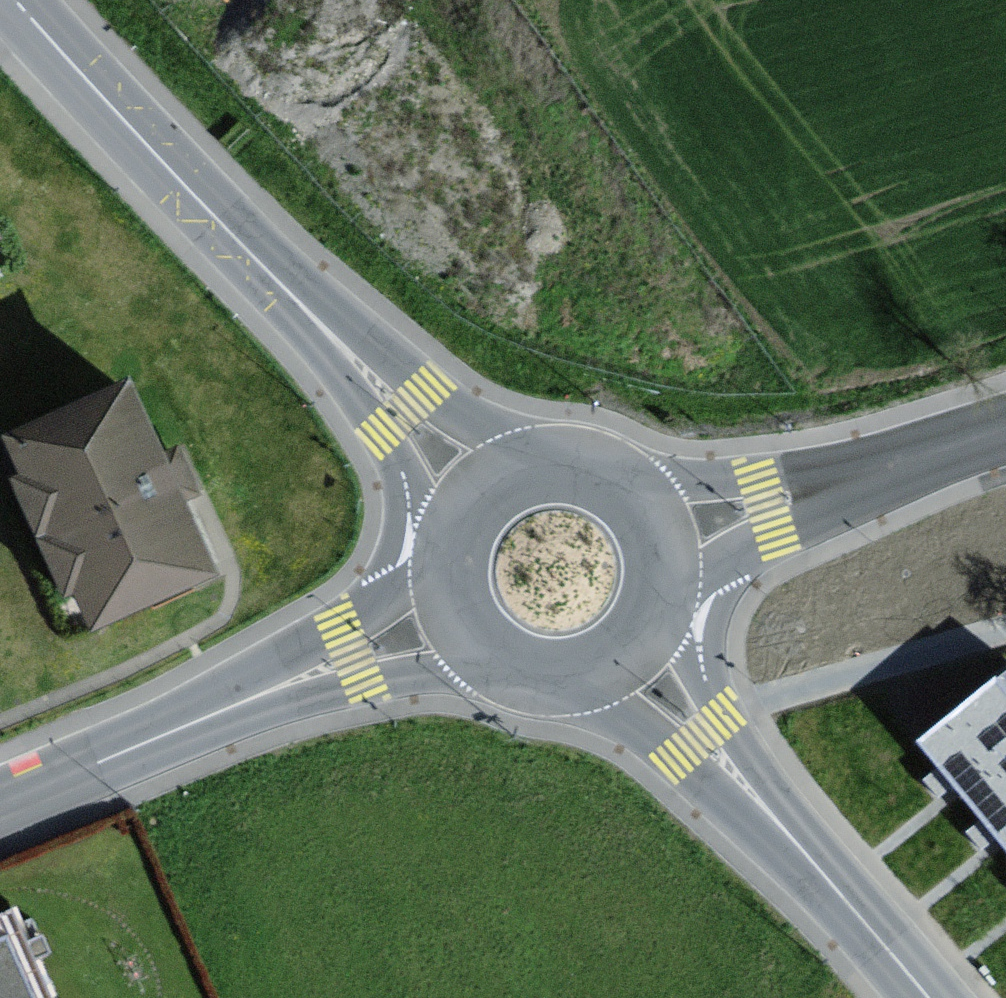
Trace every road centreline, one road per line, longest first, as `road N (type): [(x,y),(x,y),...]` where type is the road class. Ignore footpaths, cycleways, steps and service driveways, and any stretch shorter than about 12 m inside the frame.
road 1 (tertiary): [(314,318),(18,0)]
road 2 (residential): [(281,686),(118,744),(0,799)]
road 3 (tertiary): [(539,457),(417,401),(314,318)]
road 4 (tertiary): [(314,318),(389,427),(444,547)]
road 5 (tertiary): [(921,997),(763,806)]
road 6 (tertiary): [(563,686),(667,731),(763,806)]
road 7 (residential): [(281,686),(411,670),(502,672)]
road 8 (tertiary): [(763,806),(699,701),(668,608)]
road 9 (residential): [(442,557),(411,593),(281,686)]
road 10 (tertiary): [(838,482),(632,482)]
road 11 (tertiary): [(672,592),(838,482)]
road 12 (tertiary): [(1005,435),(838,482)]
road 13 (tertiary): [(539,457),(498,471),(472,492),(444,547)]
road 14 (tertiary): [(563,686),(631,660),(668,608)]
road 15 (tertiary): [(442,557),(456,627),(502,672)]
road 16 (tertiary): [(672,592),(666,529),(632,482)]

